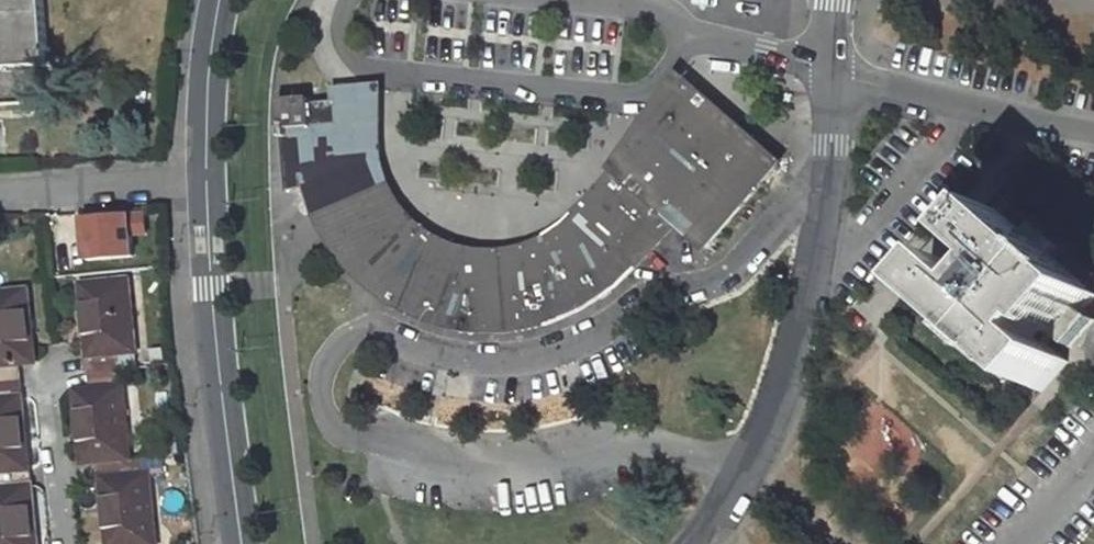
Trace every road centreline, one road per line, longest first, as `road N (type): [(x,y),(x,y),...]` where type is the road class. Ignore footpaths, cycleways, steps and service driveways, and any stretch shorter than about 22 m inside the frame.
road 1 (residential): [(704,543),(786,385),(813,287),(836,170),(836,0)]
road 2 (unclassified): [(207,171),(212,289),(244,543)]
road 3 (residential): [(207,171),(0,187)]
road 4 (residential): [(70,543),(46,364)]
road 5 (unclassified): [(219,0),(207,171)]

